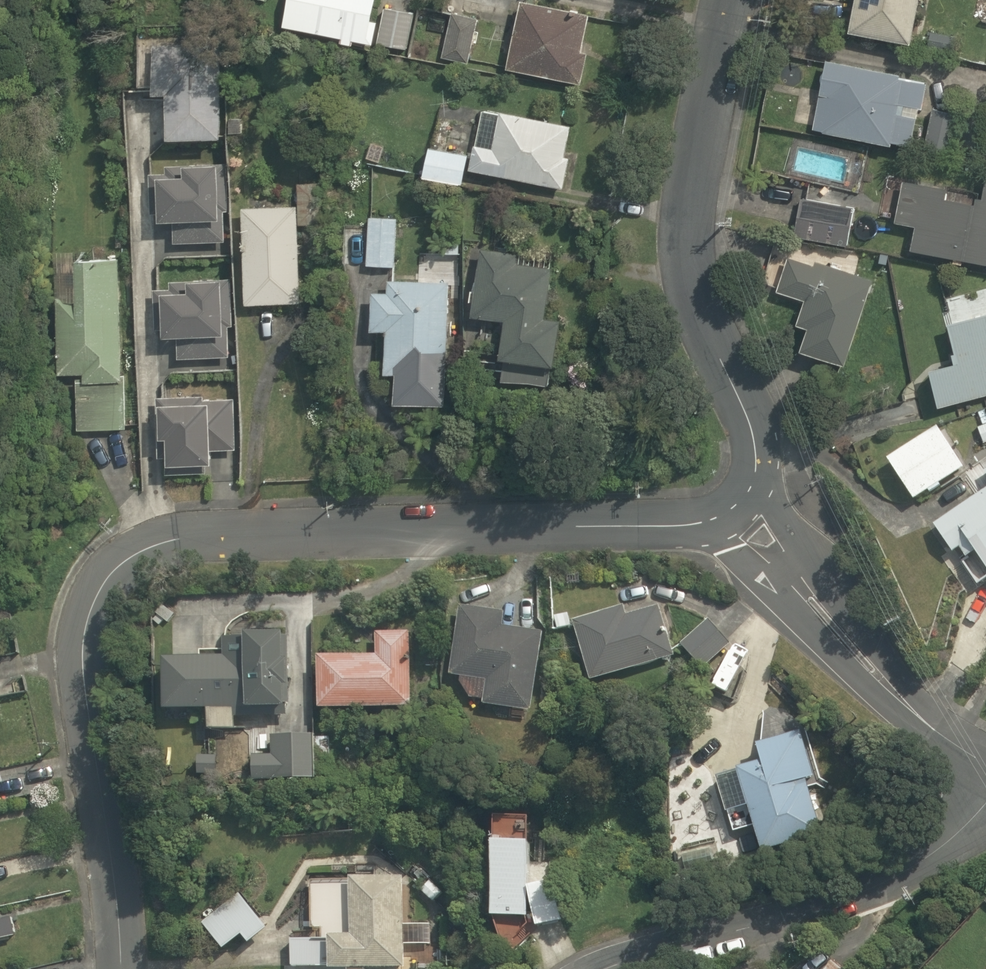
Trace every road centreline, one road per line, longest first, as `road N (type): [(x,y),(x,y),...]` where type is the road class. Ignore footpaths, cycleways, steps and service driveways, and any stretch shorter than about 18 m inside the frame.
road 1 (residential): [(122,968),(83,647),(102,577),(150,543),(192,536),(660,526),(709,521),(742,501)]
road 2 (residential): [(742,501),(758,449),(693,307),(686,257),(724,0)]
road 3 (residential): [(600,968),(836,901),(956,842),(985,801)]
road 4 (residential): [(985,763),(851,649),(777,563),(742,501)]

